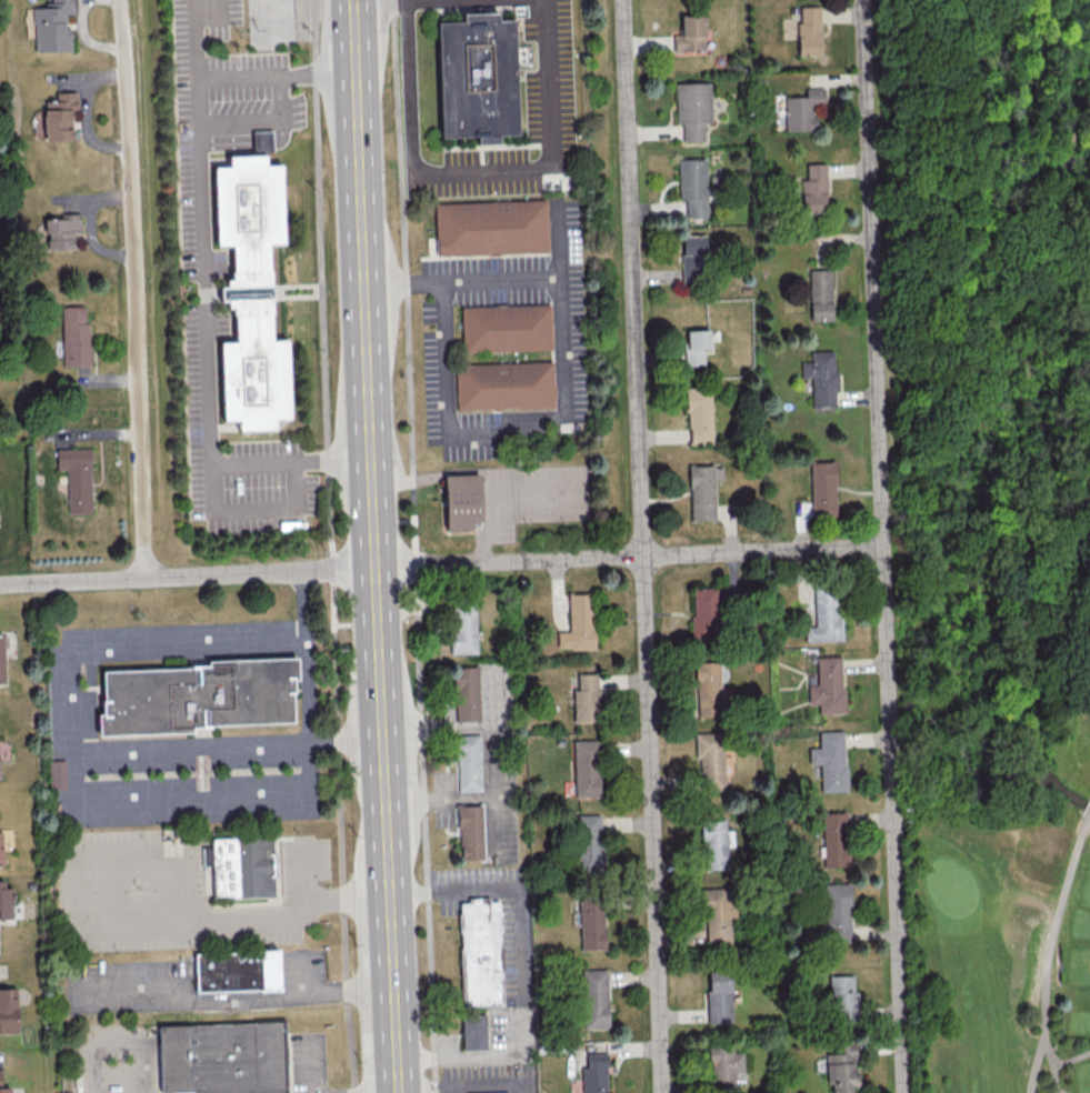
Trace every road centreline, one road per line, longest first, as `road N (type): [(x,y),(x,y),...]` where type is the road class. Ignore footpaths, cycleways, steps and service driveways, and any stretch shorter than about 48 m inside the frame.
road 1 (residential): [(905,1092),(862,0)]
road 2 (residential): [(662,1092),(622,0)]
road 3 (residential): [(144,579),(121,0)]
road 4 (secondary): [(376,570),(399,1092)]
road 5 (residential): [(882,546),(376,570)]
road 6 (secondary): [(354,0),(372,482)]
road 7 (residential): [(307,572),(0,585)]

